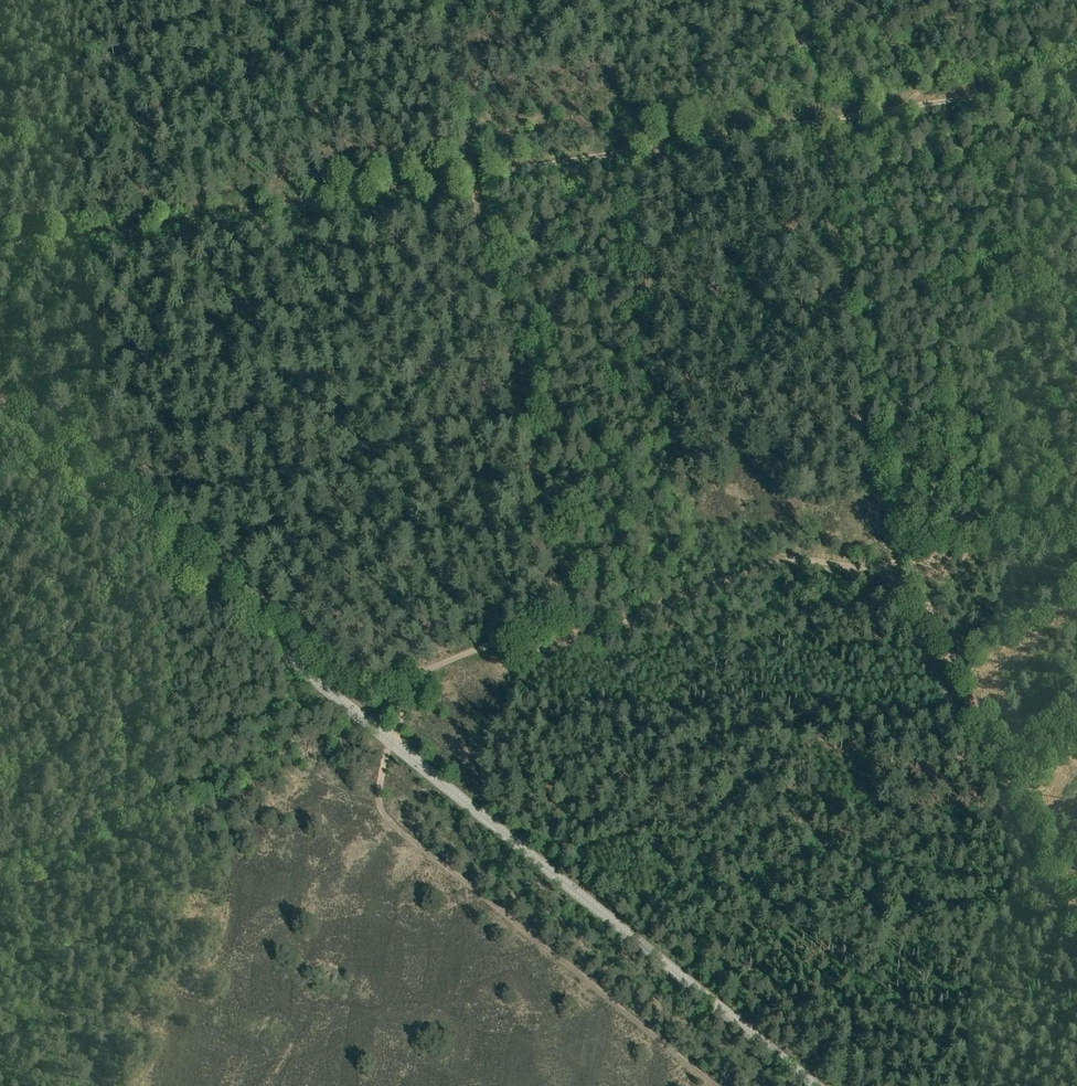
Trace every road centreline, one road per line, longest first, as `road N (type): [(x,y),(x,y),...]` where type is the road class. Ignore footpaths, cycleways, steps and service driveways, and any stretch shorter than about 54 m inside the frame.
road 1 (track): [(0,254),(1076,79)]
road 2 (unclassified): [(815,1085),(0,416)]
road 3 (track): [(1076,523),(951,523),(884,566),(783,559),(549,649),(495,644),(398,686)]
road 4 (track): [(437,0),(524,439),(575,639)]
road 5 (track): [(966,0),(962,39),(948,62),(842,146),(831,174),(871,486),(884,504),(921,508),(935,529)]
road 6 (track): [(398,686),(399,723),(379,786),(385,817),(717,1085)]
road 7 (track): [(398,686),(370,683),(0,379)]
road 8 (track): [(884,566),(1076,938)]
road 9 (track): [(231,611),(210,662),(226,717),(227,773),(0,864)]
road 10 (track): [(143,229),(149,187),(113,0)]

